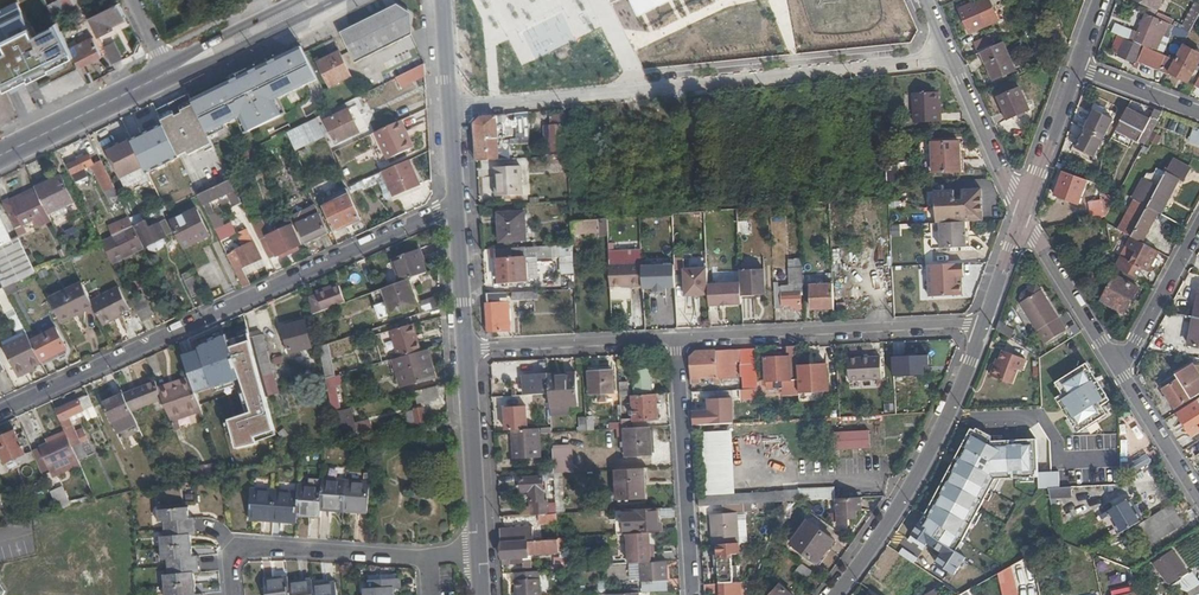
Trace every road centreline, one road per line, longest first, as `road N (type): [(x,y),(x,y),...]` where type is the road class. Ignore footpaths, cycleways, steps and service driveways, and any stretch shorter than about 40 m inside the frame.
road 1 (residential): [(0,413),(457,204)]
road 2 (residential): [(676,339),(986,323)]
road 3 (residential): [(838,594),(925,462),(986,323)]
road 4 (unclassified): [(676,339),(692,594)]
road 5 (residential): [(240,594),(237,549),(427,558)]
road 6 (residential): [(926,0),(1024,211)]
road 7 (residential): [(467,351),(676,339)]
road 8 (residential): [(457,204),(446,0)]
road 9 (residential): [(484,547),(467,351)]
road 10 (secondary): [(0,155),(167,73)]
road 11 (residential): [(1024,211),(1115,364)]
road 12 (secondary): [(167,73),(313,0)]
road 13 (residential): [(1198,227),(1137,341),(1115,364)]
road 14 (residential): [(1115,364),(1198,497)]
road 15 (residential): [(1024,211),(1077,69)]
road 16 (residential): [(467,351),(457,204)]
road 17 (residential): [(1077,69),(1198,112)]

